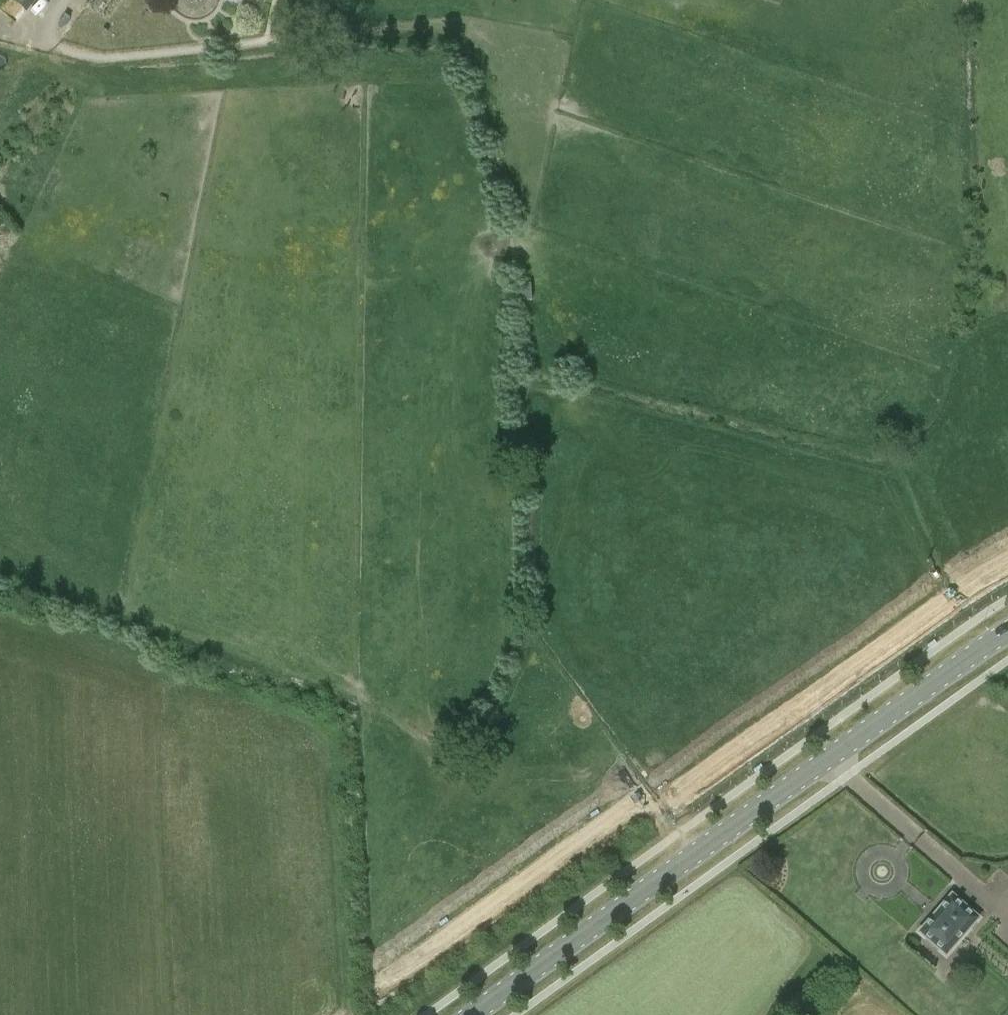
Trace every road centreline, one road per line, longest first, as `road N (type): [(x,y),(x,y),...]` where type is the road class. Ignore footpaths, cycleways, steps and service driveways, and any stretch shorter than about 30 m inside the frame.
road 1 (tertiary): [(471,1014),(1007,631)]

